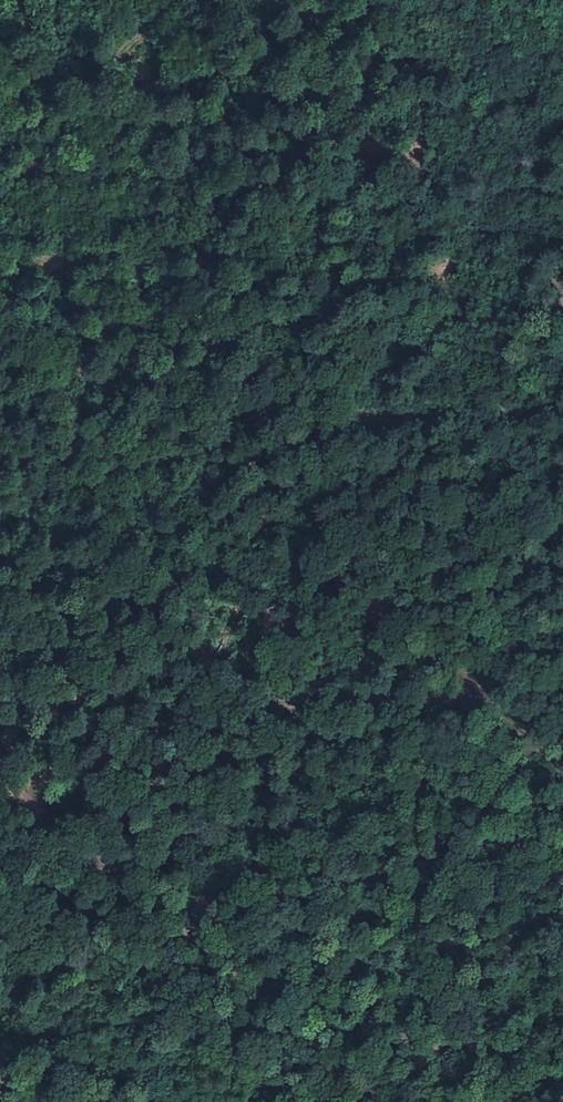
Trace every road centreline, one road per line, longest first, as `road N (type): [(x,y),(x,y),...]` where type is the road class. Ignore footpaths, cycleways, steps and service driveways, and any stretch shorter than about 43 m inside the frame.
road 1 (track): [(166,0),(0,195)]

